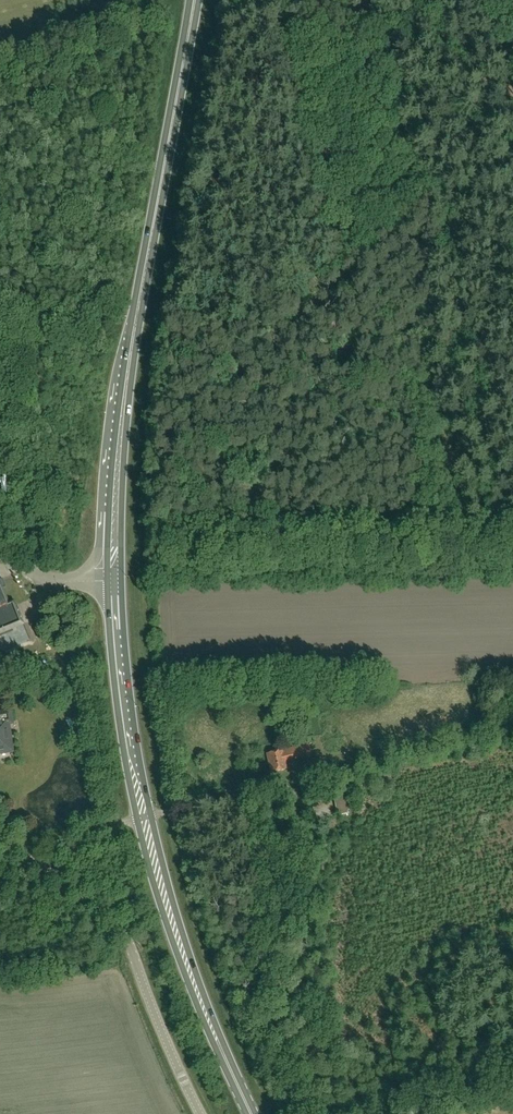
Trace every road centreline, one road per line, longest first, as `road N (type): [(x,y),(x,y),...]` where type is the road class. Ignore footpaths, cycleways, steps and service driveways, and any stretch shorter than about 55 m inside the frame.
road 1 (primary): [(251,1113),(211,1028),(162,886),(137,787),(118,630),(116,470),(195,0)]
road 2 (unclassified): [(201,1113),(126,935),(0,842)]

